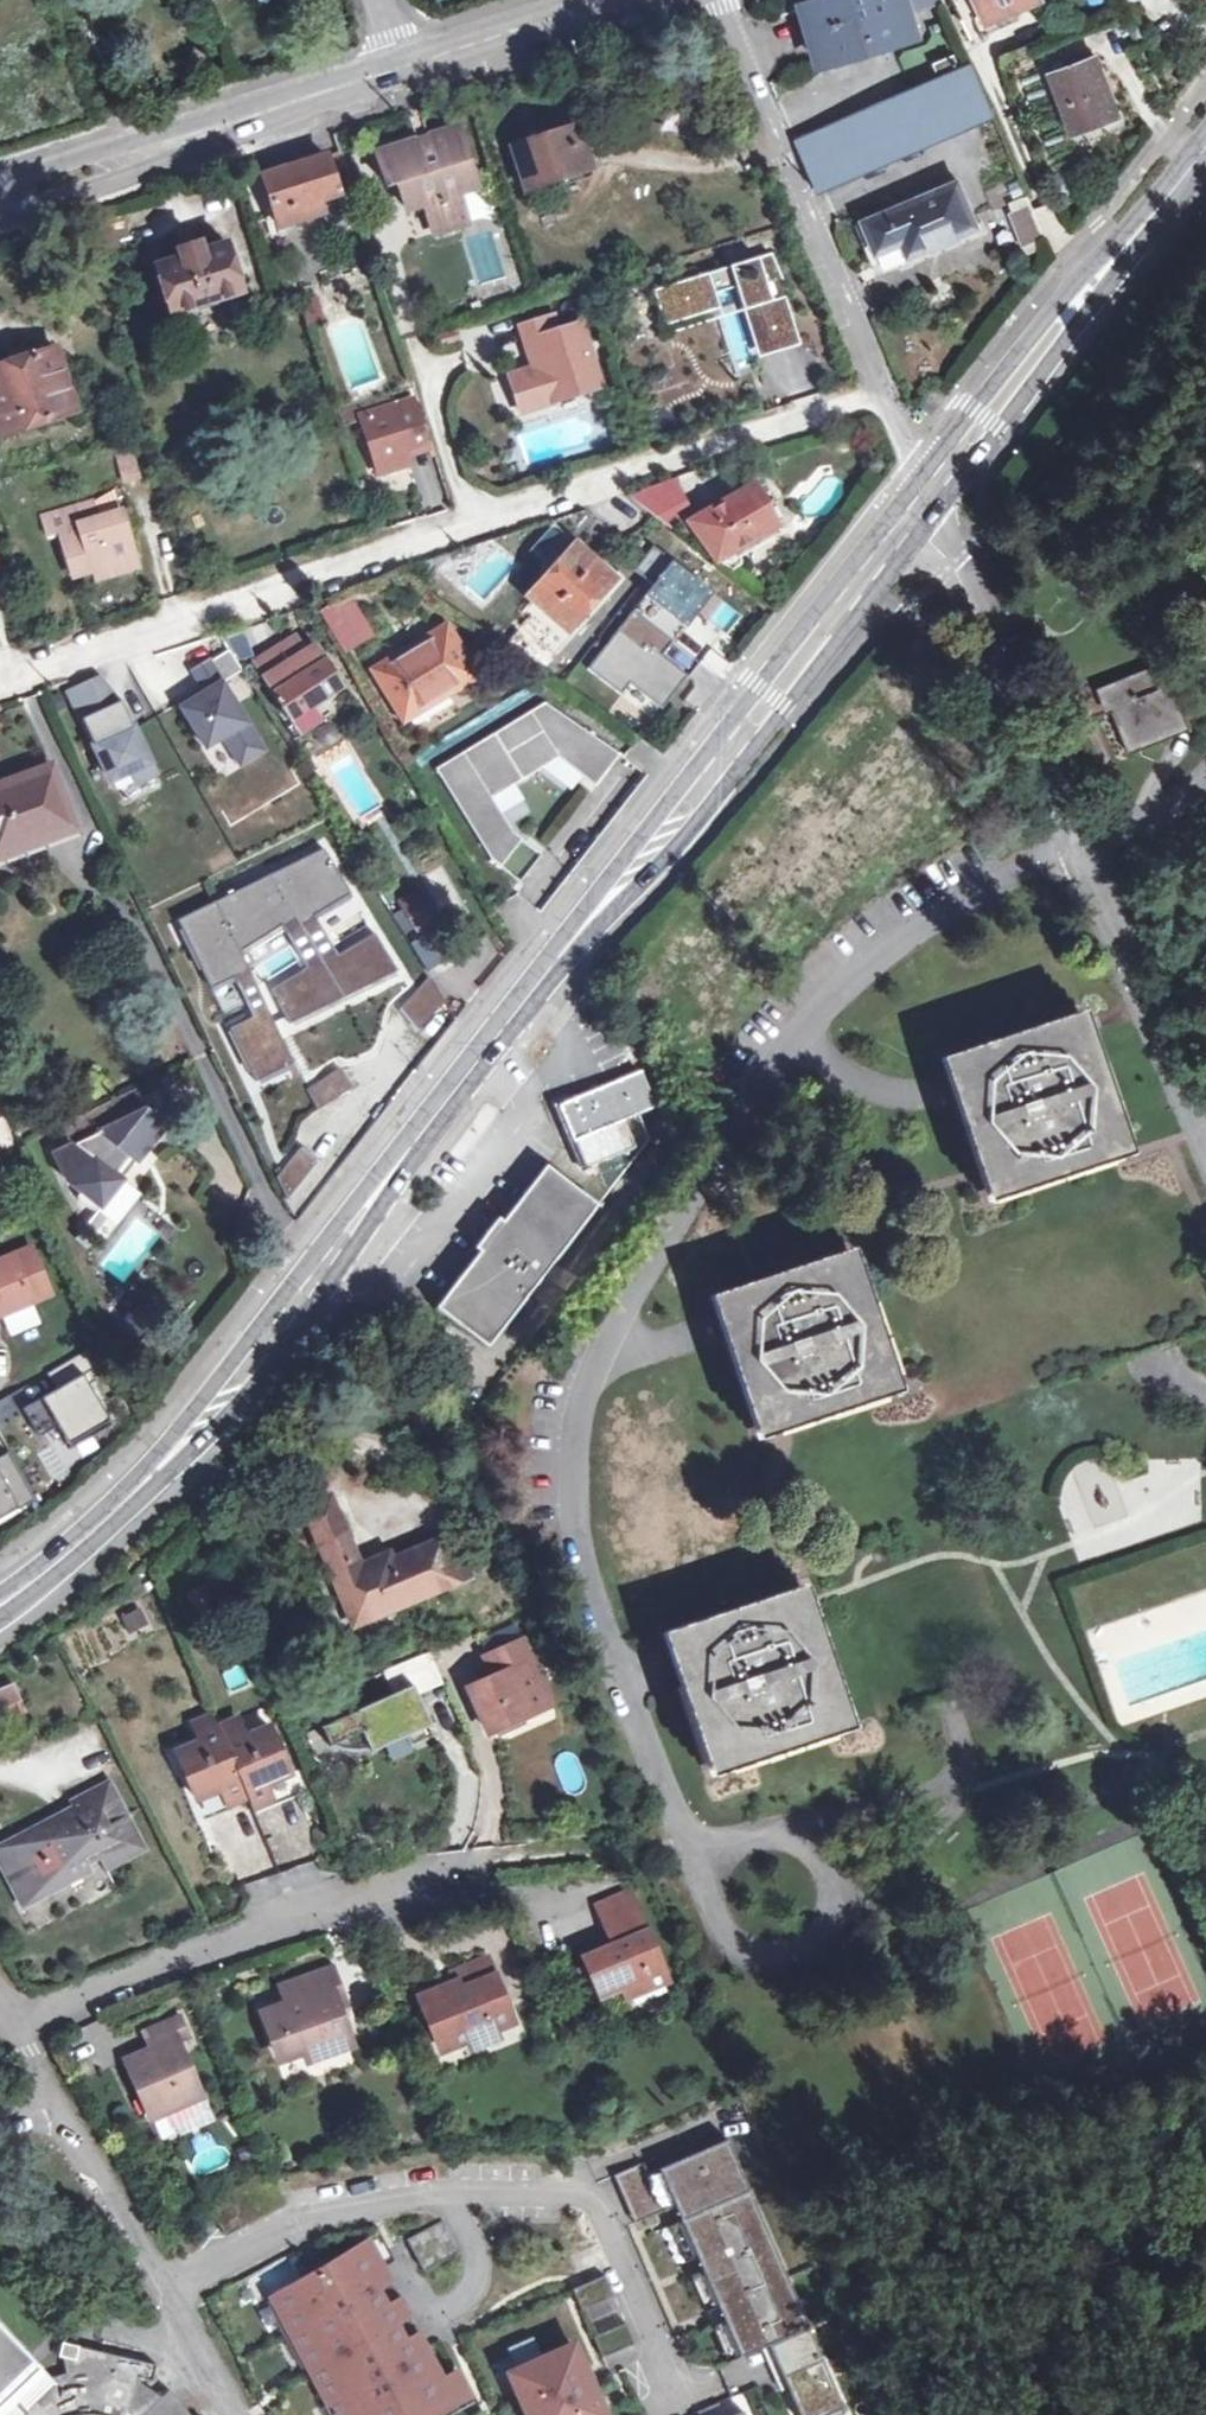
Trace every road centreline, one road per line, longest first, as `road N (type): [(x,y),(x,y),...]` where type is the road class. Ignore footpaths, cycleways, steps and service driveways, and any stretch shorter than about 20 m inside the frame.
road 1 (residential): [(695,1858),(580,1547),(569,1418),(639,1279),(792,1034),(971,887),(1079,851)]
road 2 (residential): [(0,685),(180,613),(891,388)]
road 3 (primary): [(0,1605),(80,1547),(223,1397),(542,979)]
road 4 (residential): [(169,2289),(290,2228),(443,2198),(578,2198),(598,2212),(677,2396)]
road 5 (primary): [(931,464),(564,932),(542,979)]
road 6 (primary): [(542,979),(664,864),(944,500)]
road 7 (residential): [(460,1872),(253,1926),(15,2024)]
road 8 (tertiary): [(0,201),(421,65)]
road 9 (unclassified): [(718,0),(891,388)]
road 10 (residential): [(1079,851),(944,500)]
road 11 (primary): [(944,500),(1130,262),(1162,202)]
road 12 (residential): [(695,1858),(789,1833),(825,1865),(835,1904),(817,1943),(781,1960),(737,1943),(713,1907)]
road 13 (primary): [(1162,202),(1110,240),(931,464)]
road 14 (residential): [(1205,1137),(1079,851)]
road 15 (residential): [(169,2289),(15,2024)]
road 16 (tertiary): [(421,65),(620,0)]
road 17 (residential): [(1079,851),(1149,822),(1205,778)]
road 18 (residential): [(229,2414),(169,2289)]

